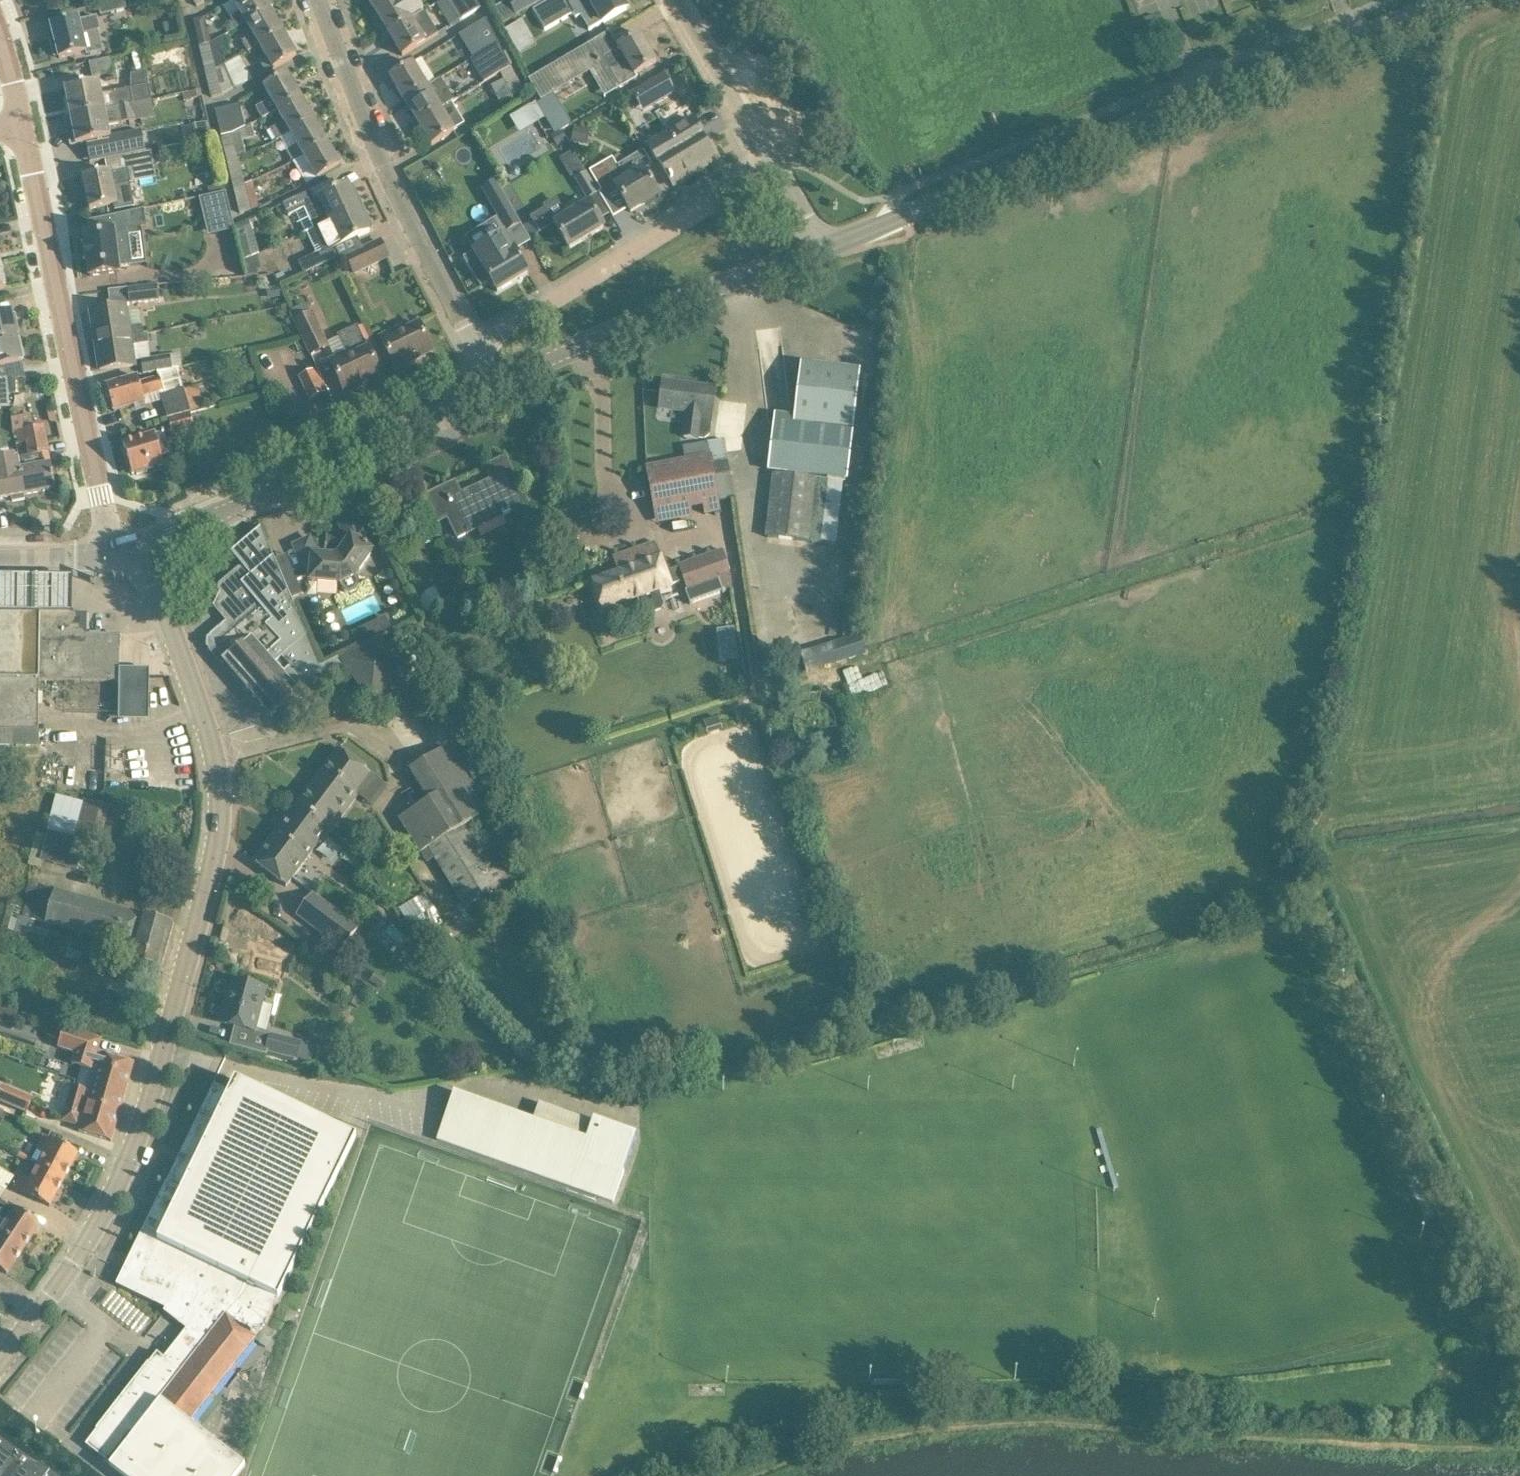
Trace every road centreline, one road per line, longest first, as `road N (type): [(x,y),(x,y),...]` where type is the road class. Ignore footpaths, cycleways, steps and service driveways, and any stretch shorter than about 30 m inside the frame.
road 1 (residential): [(0,1360),(100,1221),(127,1162),(165,1051),(217,828),(209,735),(149,579),(125,549)]
road 2 (tertiary): [(826,246),(1455,0)]
road 3 (tertiary): [(125,549),(97,496),(21,123)]
road 4 (tertiary): [(125,549),(174,535),(498,384)]
road 5 (residential): [(479,349),(383,166),(318,0)]
road 6 (tertiary): [(498,384),(826,246)]
road 7 (residential): [(479,349),(776,164)]
road 8 (residential): [(776,164),(681,0)]
road 9 (tertiary): [(125,549),(0,555)]

